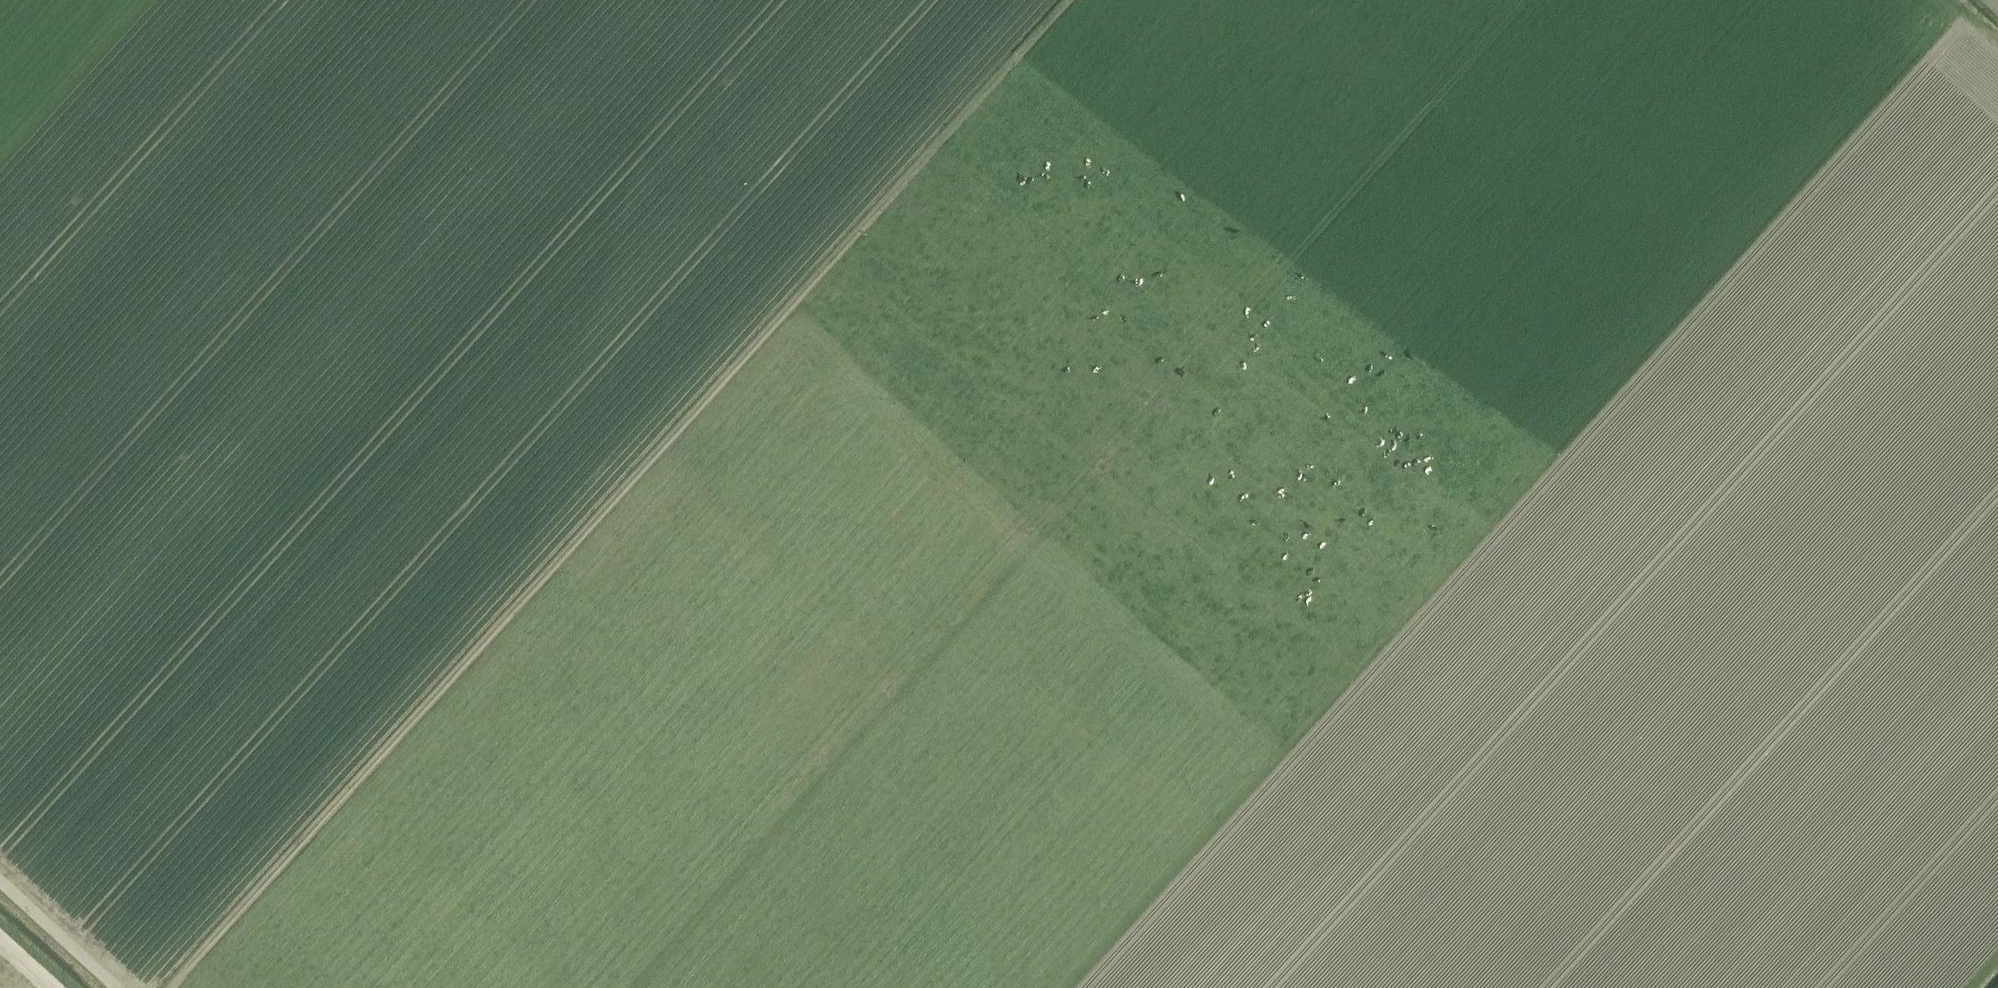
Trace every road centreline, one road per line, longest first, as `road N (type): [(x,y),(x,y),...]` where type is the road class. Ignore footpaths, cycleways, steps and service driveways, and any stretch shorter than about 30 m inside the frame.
road 1 (track): [(119,987),(0,879)]

